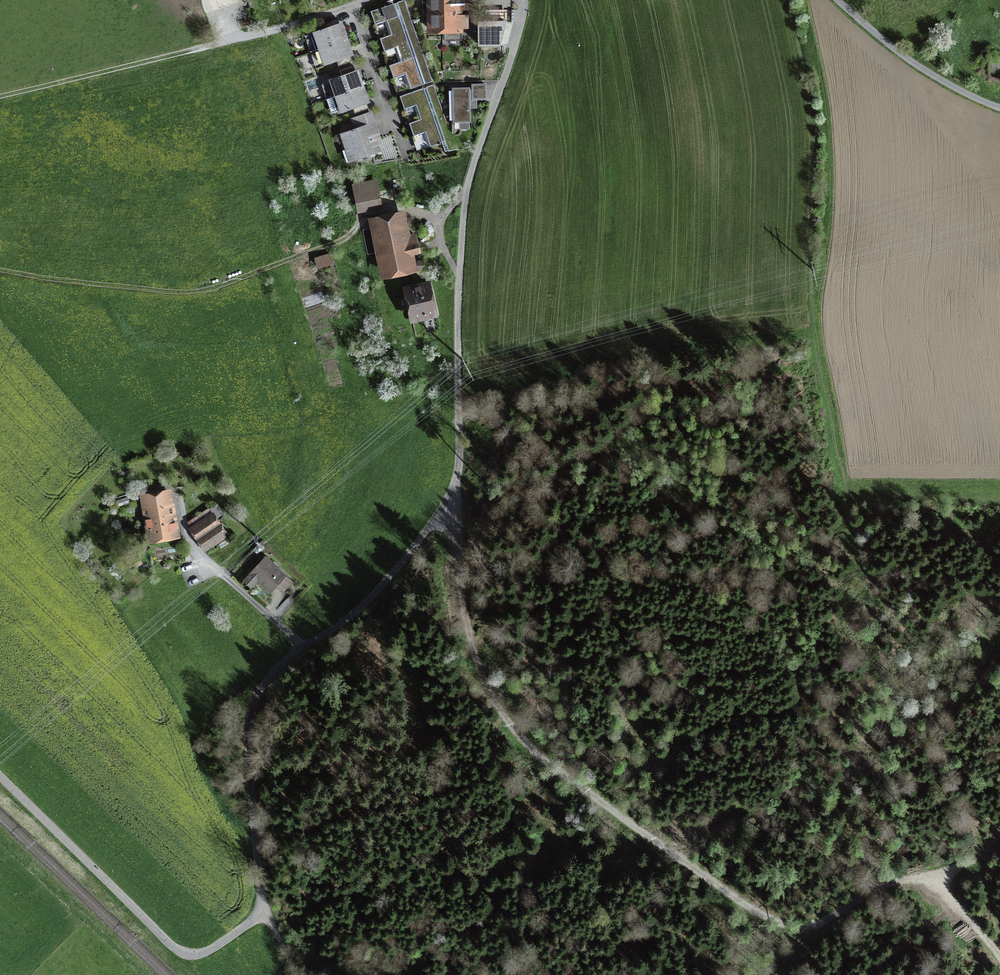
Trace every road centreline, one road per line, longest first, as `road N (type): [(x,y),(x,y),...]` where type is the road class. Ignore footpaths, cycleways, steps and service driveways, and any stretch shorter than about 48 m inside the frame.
road 1 (track): [(456,480),(465,621),(479,670),(521,742),(557,773),(745,906),(787,925),(820,925),(893,884),(977,858)]
road 2 (track): [(786,0),(812,136),(810,301),(888,683),(899,710),(951,757)]
road 3 (unclassified): [(466,195),(456,480),(370,603),(287,665)]
road 4 (unclassified): [(265,911),(213,948),(190,954),(0,777)]
road 5 (track): [(0,269),(205,291),(324,248)]
road 6 (unclassified): [(287,665),(265,698),(247,750),(265,911)]
road 7 (track): [(0,99),(217,44)]
road 8 (unclassified): [(523,0),(466,195)]
road 9 (unclassified): [(835,0),(913,64),(999,106)]
road 10 (unclassified): [(324,248),(350,240),(372,217),(405,209),(440,214),(466,195)]
road 11 (residential): [(354,5),(402,158)]
road 12 (residential): [(354,5),(217,44)]
road 13 (unclassified): [(194,565),(287,665)]

